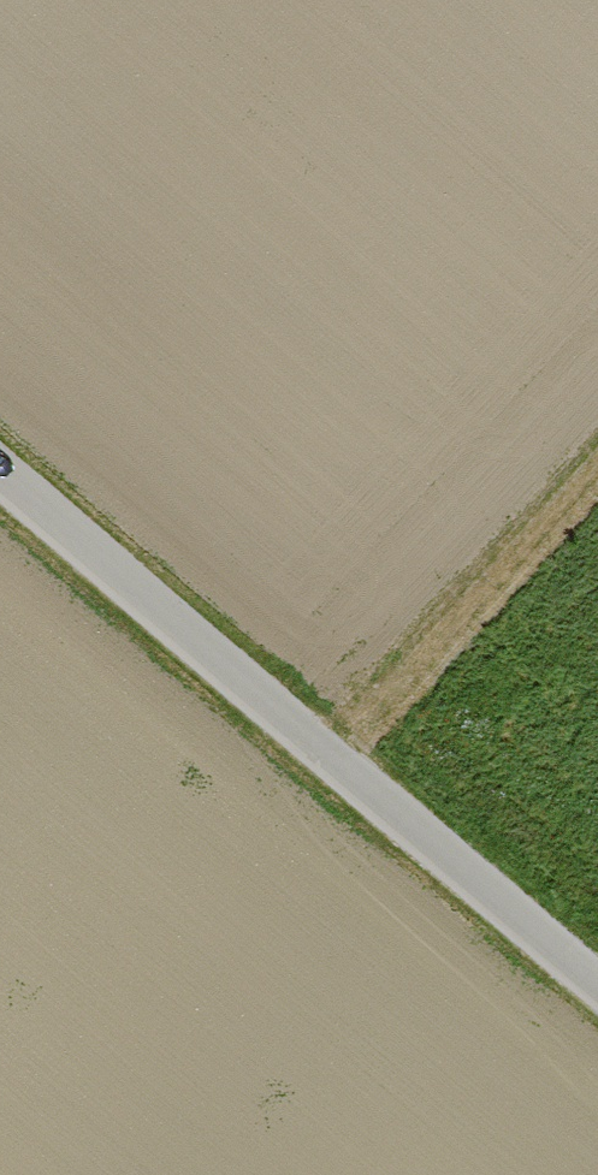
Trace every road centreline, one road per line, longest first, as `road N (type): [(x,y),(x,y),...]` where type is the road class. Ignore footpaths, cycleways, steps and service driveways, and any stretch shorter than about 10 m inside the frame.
road 1 (unclassified): [(597,983),(0,470)]
road 2 (track): [(330,756),(597,459)]

